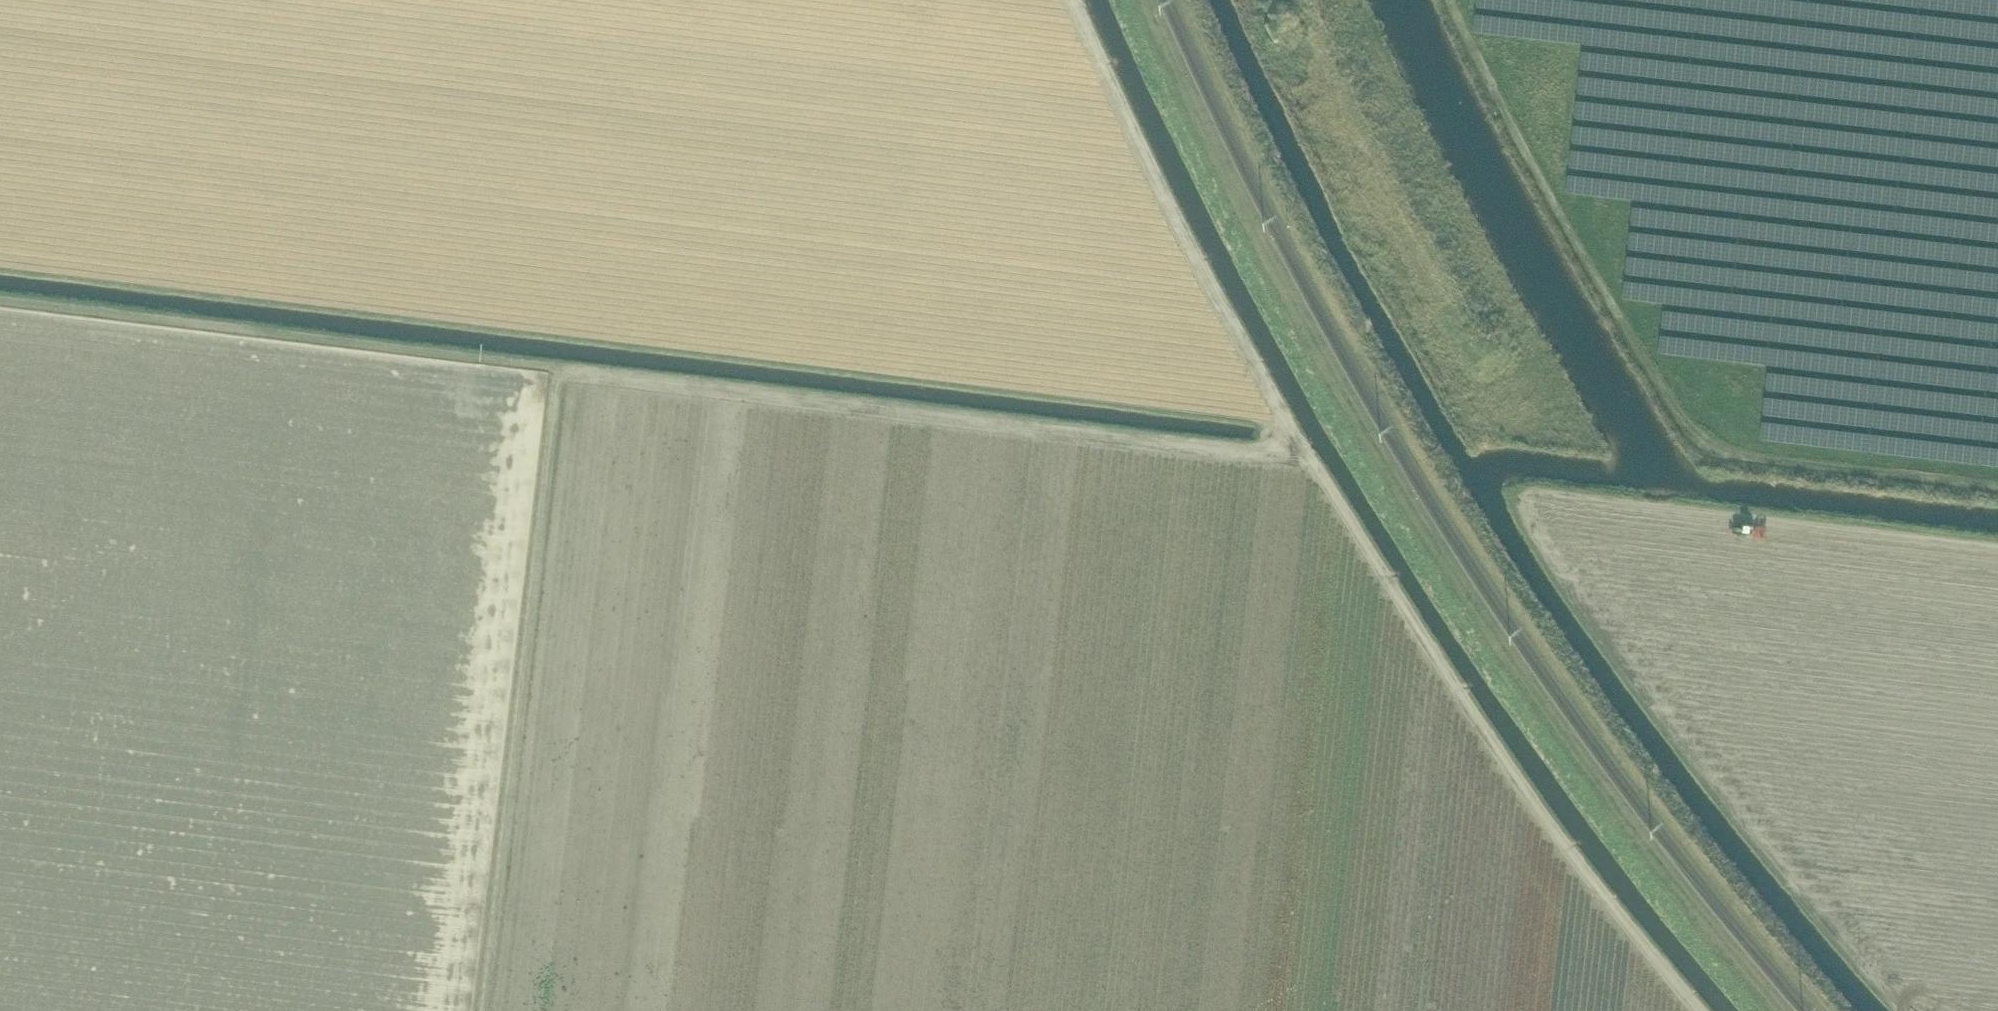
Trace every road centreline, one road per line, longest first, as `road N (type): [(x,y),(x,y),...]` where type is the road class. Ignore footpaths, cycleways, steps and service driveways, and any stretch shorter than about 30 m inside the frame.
road 1 (track): [(1143,0),(1253,230),(1368,445),(1649,857),(1775,1010)]

